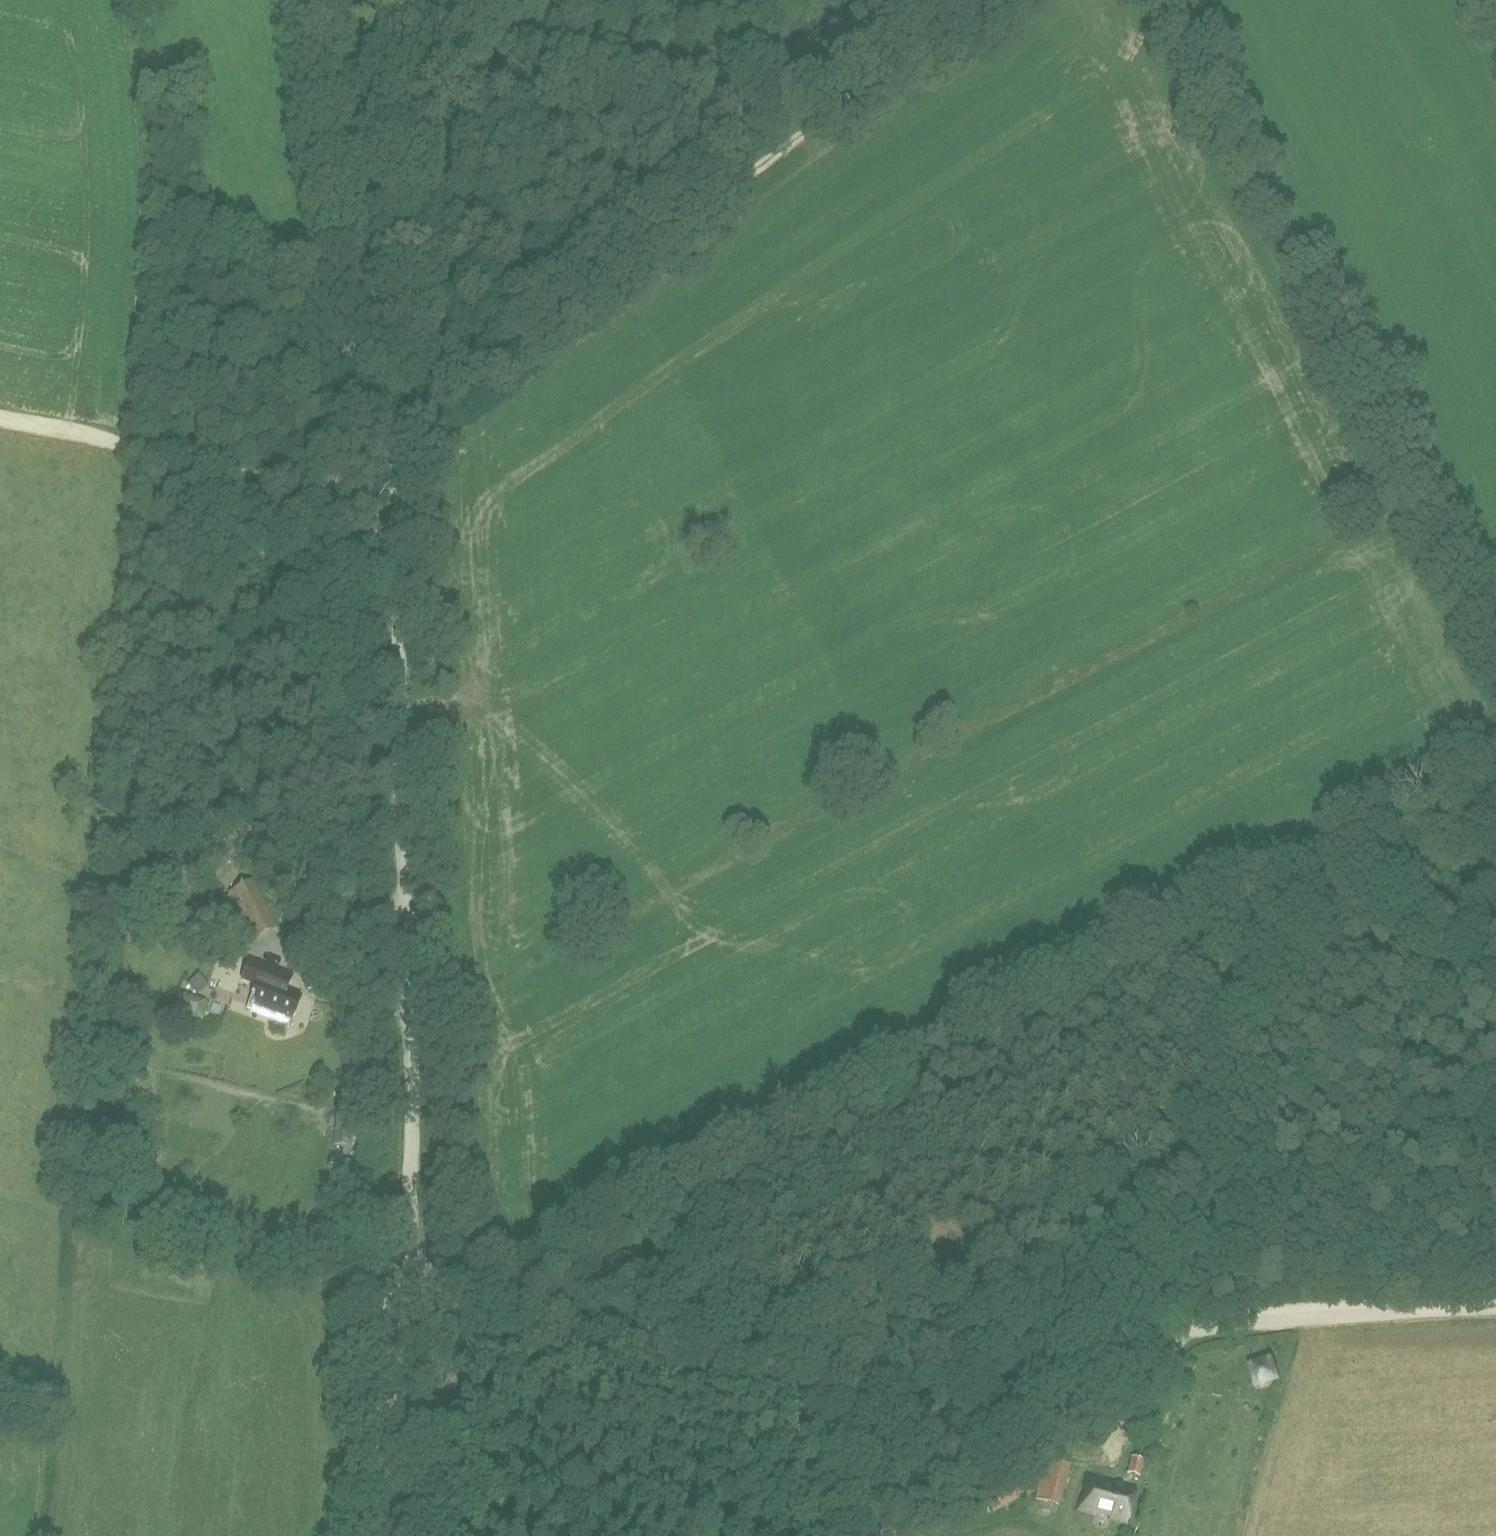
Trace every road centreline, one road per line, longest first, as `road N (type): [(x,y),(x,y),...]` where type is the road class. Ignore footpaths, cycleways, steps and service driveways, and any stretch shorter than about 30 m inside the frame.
road 1 (track): [(1495,1313),(820,1358),(757,1354),(434,1281),(414,1285)]
road 2 (track): [(989,0),(326,489)]
road 3 (track): [(414,1285),(396,551)]
road 4 (track): [(0,425),(341,493),(366,509),(396,551)]
road 5 (track): [(392,1535),(399,1314),(414,1285)]

